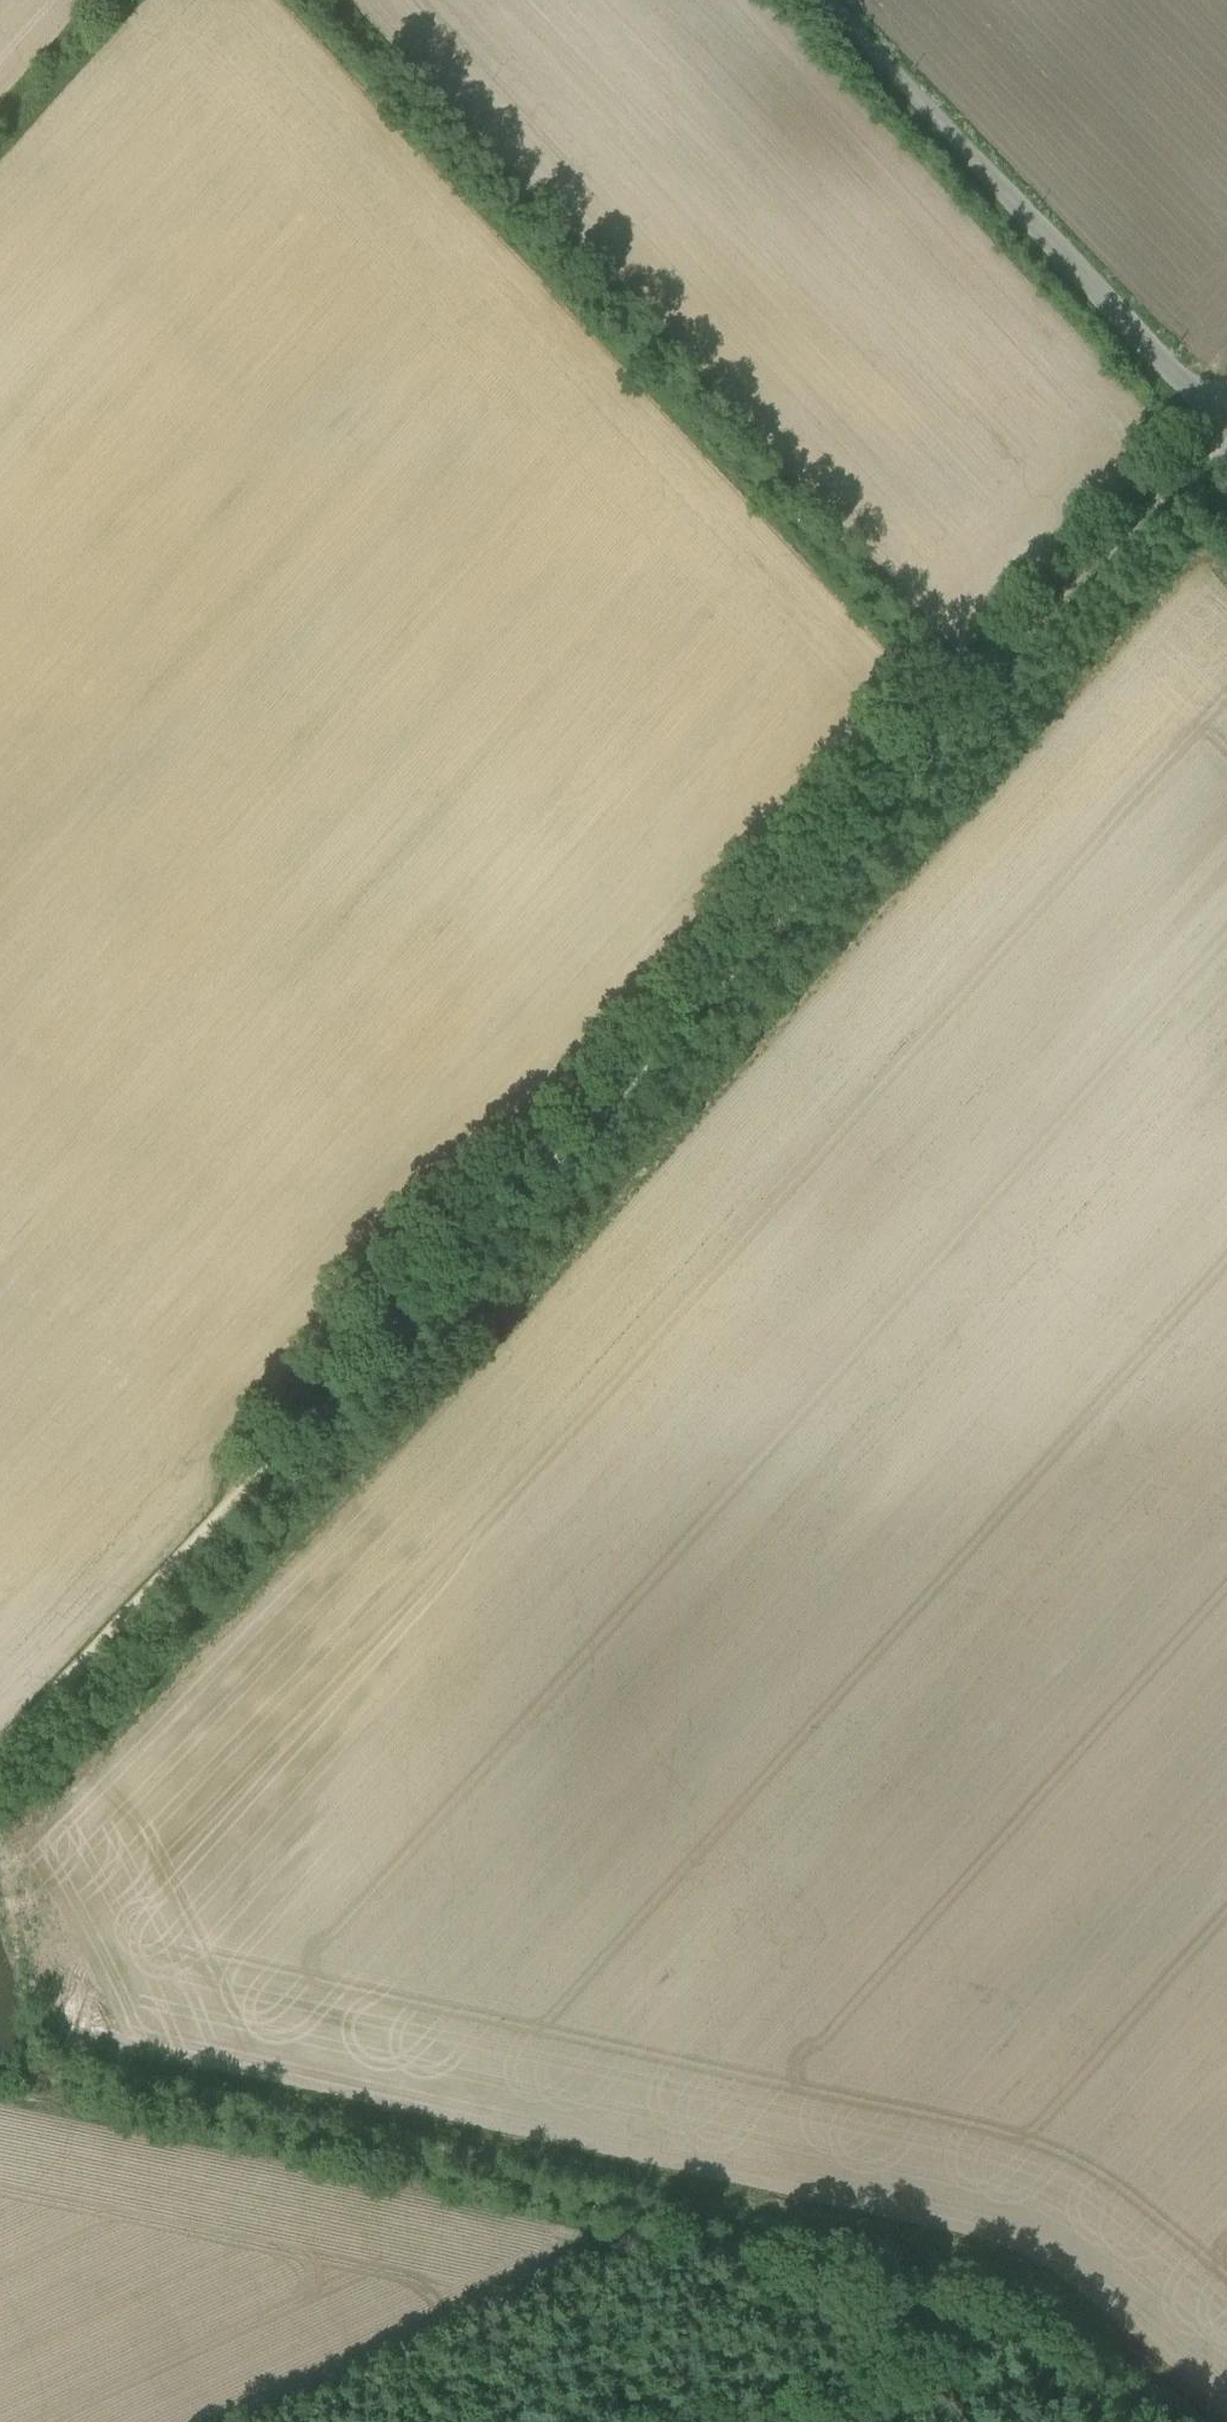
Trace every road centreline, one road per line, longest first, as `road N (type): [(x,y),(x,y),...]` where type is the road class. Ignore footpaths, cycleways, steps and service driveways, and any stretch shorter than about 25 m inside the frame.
road 1 (track): [(258,1484),(1226,432)]
road 2 (unclassified): [(836,0),(1226,429)]

